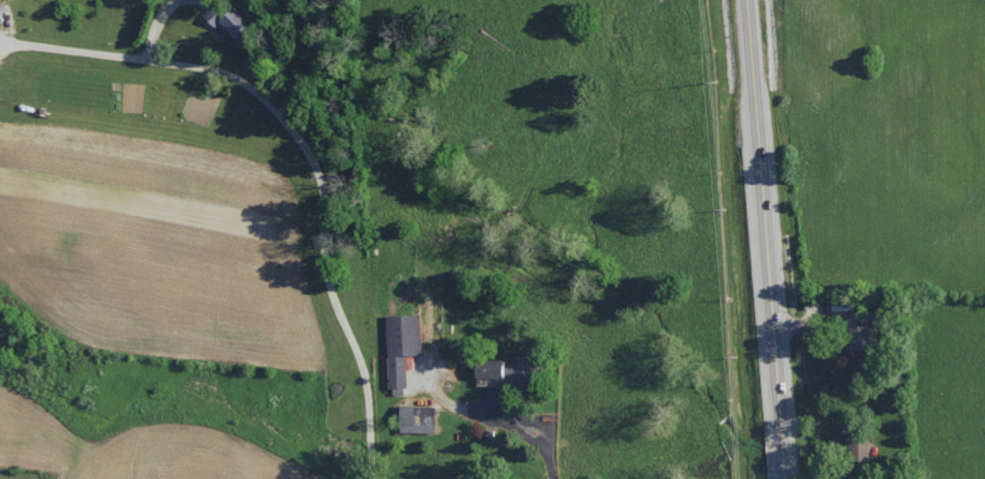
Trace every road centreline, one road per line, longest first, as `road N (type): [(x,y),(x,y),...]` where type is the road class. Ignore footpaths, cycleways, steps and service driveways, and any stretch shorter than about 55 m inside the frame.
road 1 (primary): [(788,478),(746,0)]

